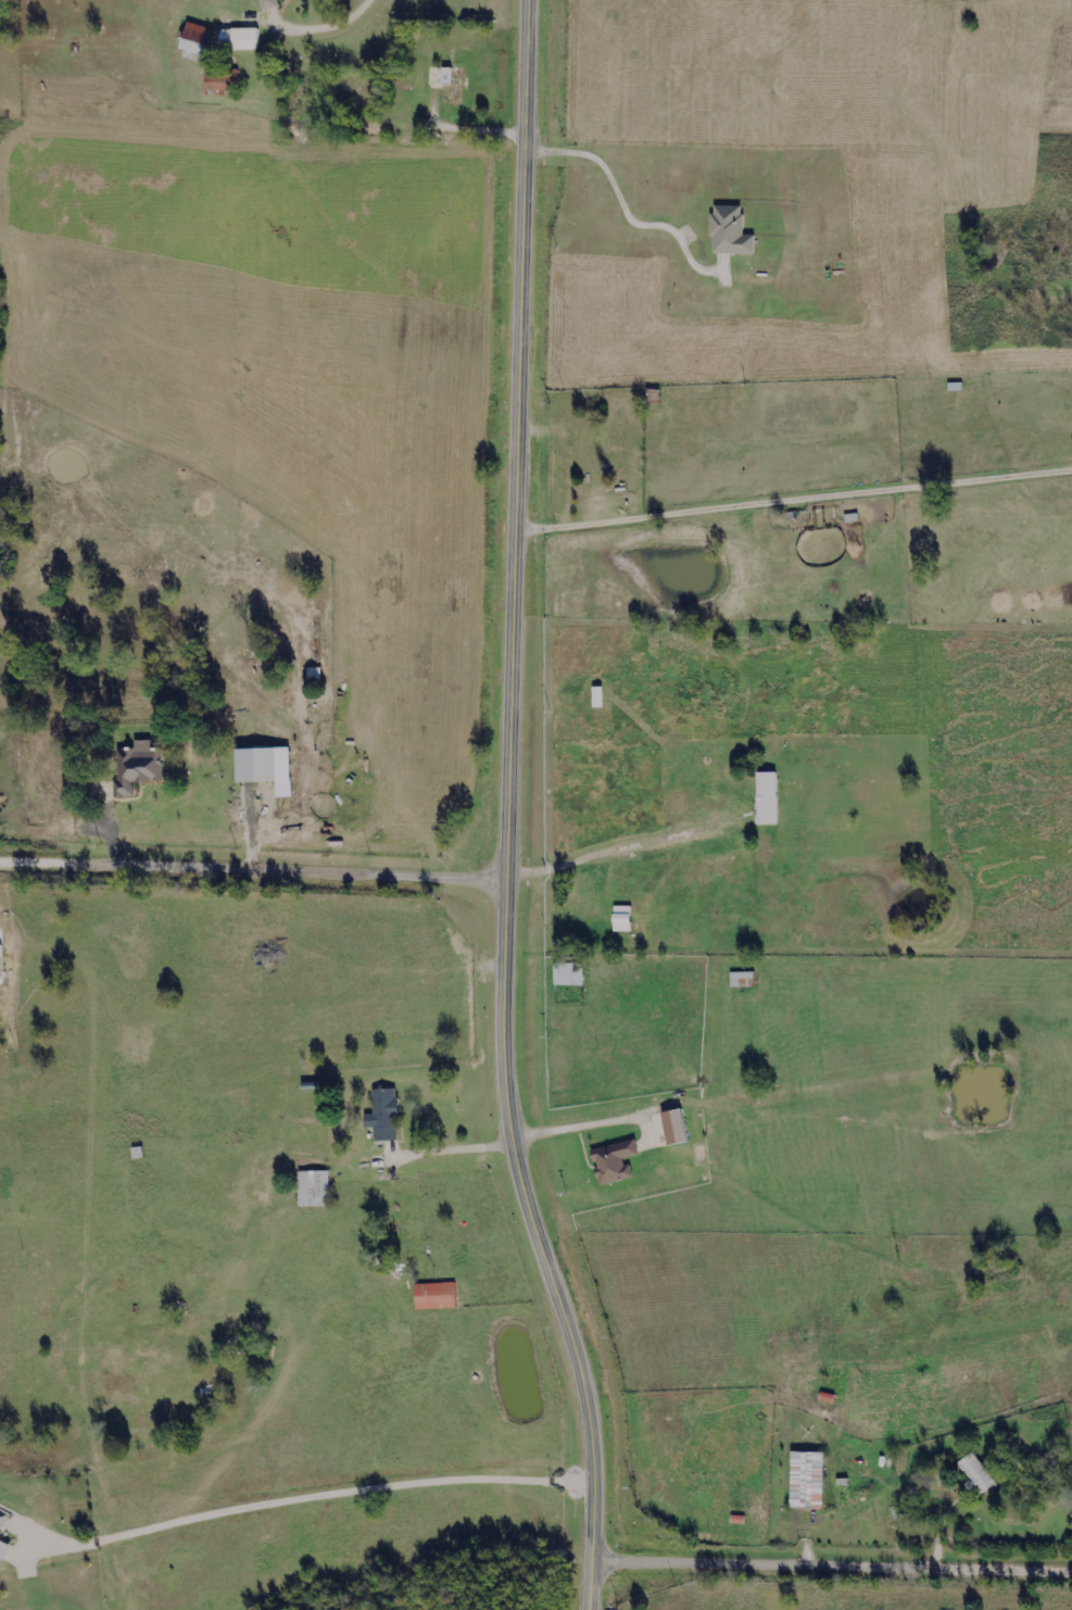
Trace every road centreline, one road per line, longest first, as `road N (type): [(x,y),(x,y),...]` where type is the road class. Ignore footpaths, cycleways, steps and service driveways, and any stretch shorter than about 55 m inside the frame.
road 1 (secondary): [(532,0),(503,943),(512,1136),(588,1384),(596,1454),(592,1609)]
road 2 (residential): [(521,526),(1071,463)]
road 3 (residential): [(505,879),(0,853)]
road 4 (residential): [(1071,1573),(595,1556)]
road 5 (residential): [(388,1148),(480,1142),(683,1099)]
road 6 (residential): [(524,422),(570,430),(576,474),(564,519)]

